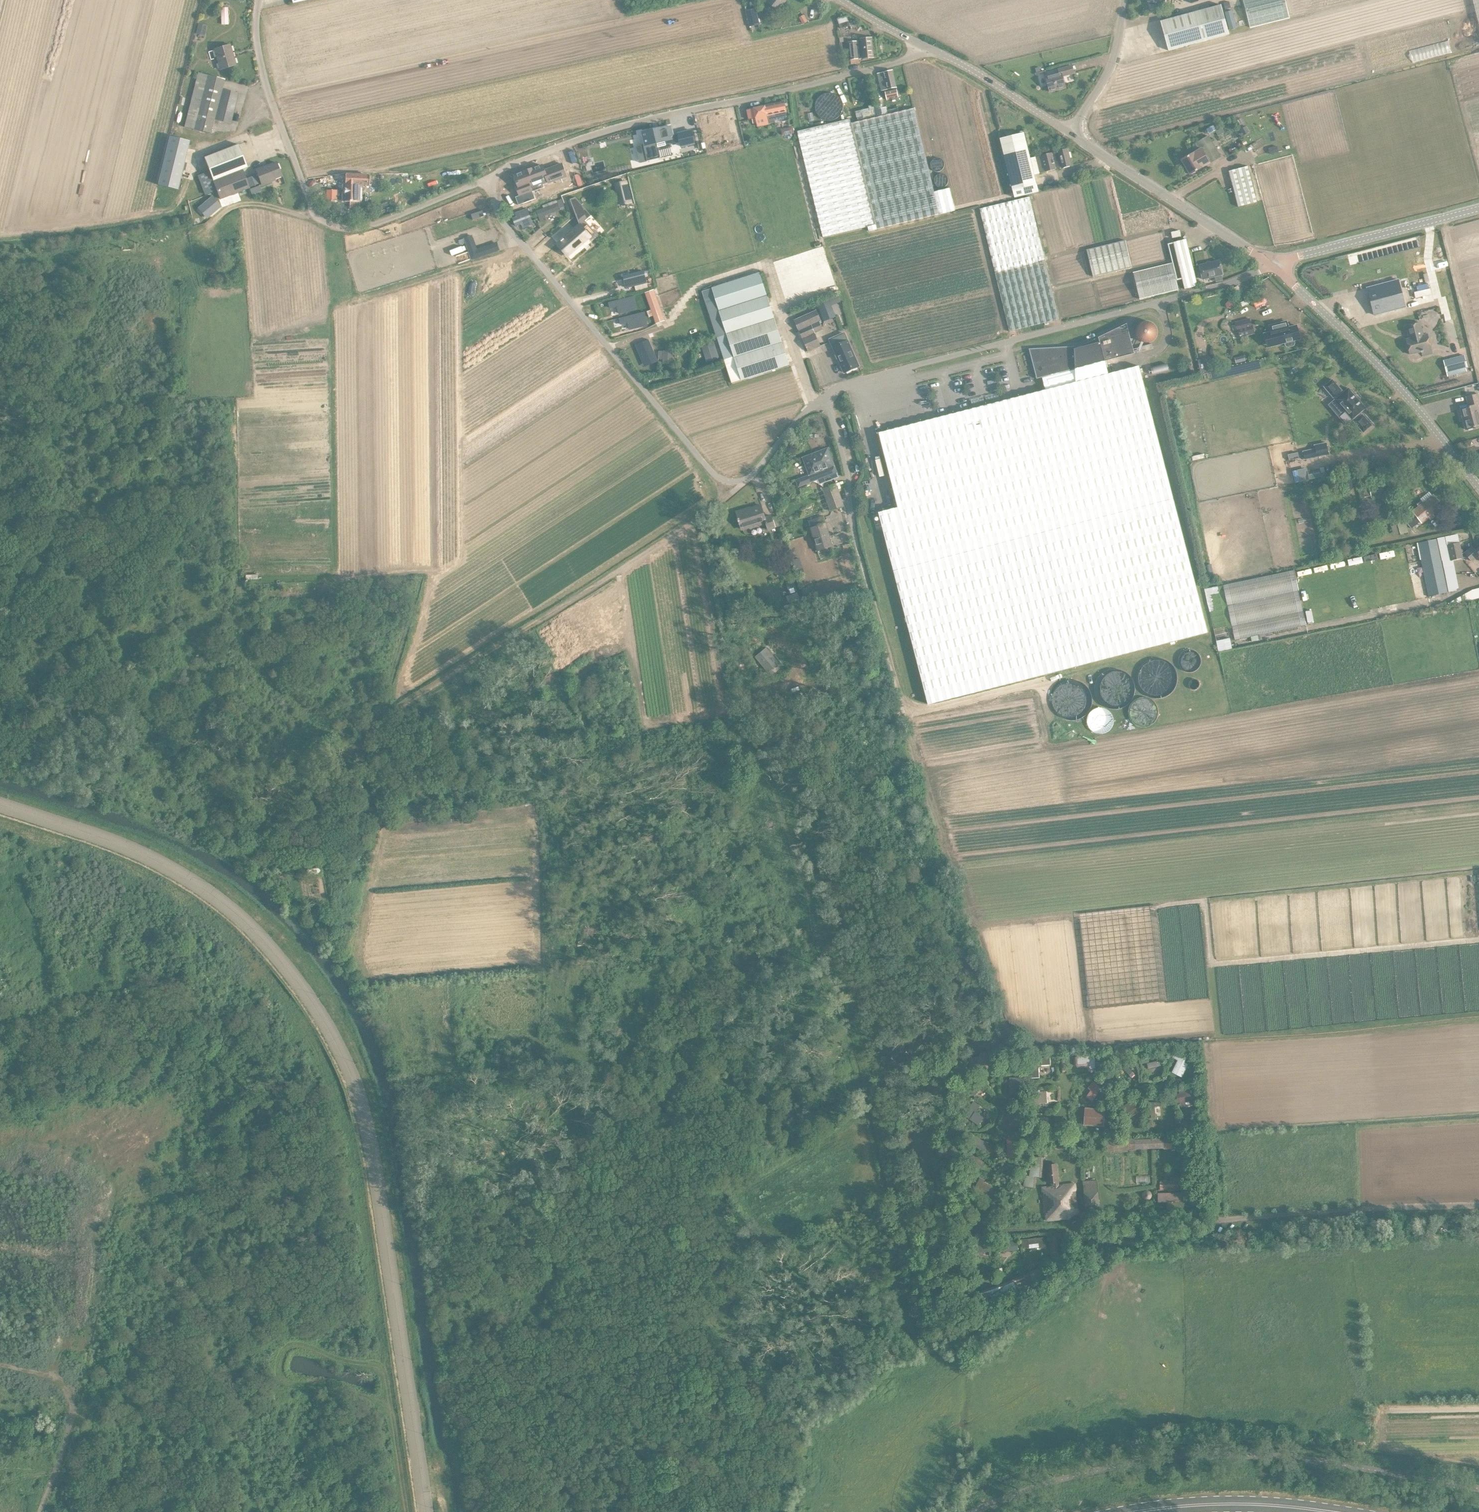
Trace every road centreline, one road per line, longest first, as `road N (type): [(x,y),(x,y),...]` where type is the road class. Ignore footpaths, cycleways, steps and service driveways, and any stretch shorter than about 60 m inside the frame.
road 1 (track): [(906,724),(1006,1033),(1019,1046),(1478,1015)]
road 2 (track): [(828,980),(783,814),(727,703),(700,518)]
road 3 (unclassified): [(936,50),(642,119),(531,155),(479,182)]
road 4 (unclassified): [(828,400),(840,386),(879,373),(1276,265)]
road 5 (track): [(527,247),(335,311),(338,562)]
road 6 (unclassified): [(534,256),(728,489),(828,400)]
road 7 (track): [(1070,1231),(911,1231),(893,1222),(828,980)]
road 8 (unclassified): [(1478,1205),(1070,1231)]
road 9 (track): [(700,518),(356,737)]
road 10 (unclassified): [(479,182),(366,229),(344,230),(314,217),(267,82),(257,41),(262,0)]
road 11 (unclassified): [(906,724),(828,400)]
road 12 (unclassified): [(1478,486),(1395,381),(1276,265)]
road 13 (unclassified): [(1276,265),(1069,130)]
road 14 (unclassified): [(1276,265),(1478,208)]
road 15 (track): [(41,1511),(73,1413),(70,1395),(38,1374),(0,1365)]
road 16 (primary): [(1327,1511),(1220,1503),(1139,1511)]
road 17 (unclassified): [(1069,130),(936,50)]
road 18 (unclassified): [(1069,130),(1116,61),(1125,0)]
road 19 (track): [(189,236),(249,203),(314,217)]

